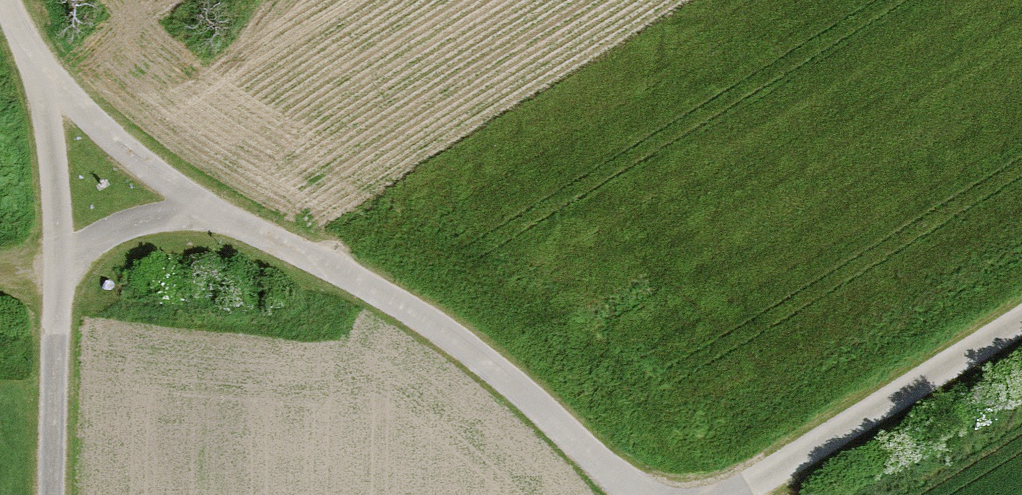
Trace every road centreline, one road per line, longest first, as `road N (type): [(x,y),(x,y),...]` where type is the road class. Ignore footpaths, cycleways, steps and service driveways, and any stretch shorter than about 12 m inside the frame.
road 1 (track): [(47,67),(220,202),(452,321),(610,468),(629,494)]
road 2 (track): [(746,494),(1021,323)]
road 3 (track): [(15,0),(47,67),(56,273)]
road 4 (track): [(52,494),(56,273)]
road 5 (track): [(220,202),(131,213),(56,273)]

